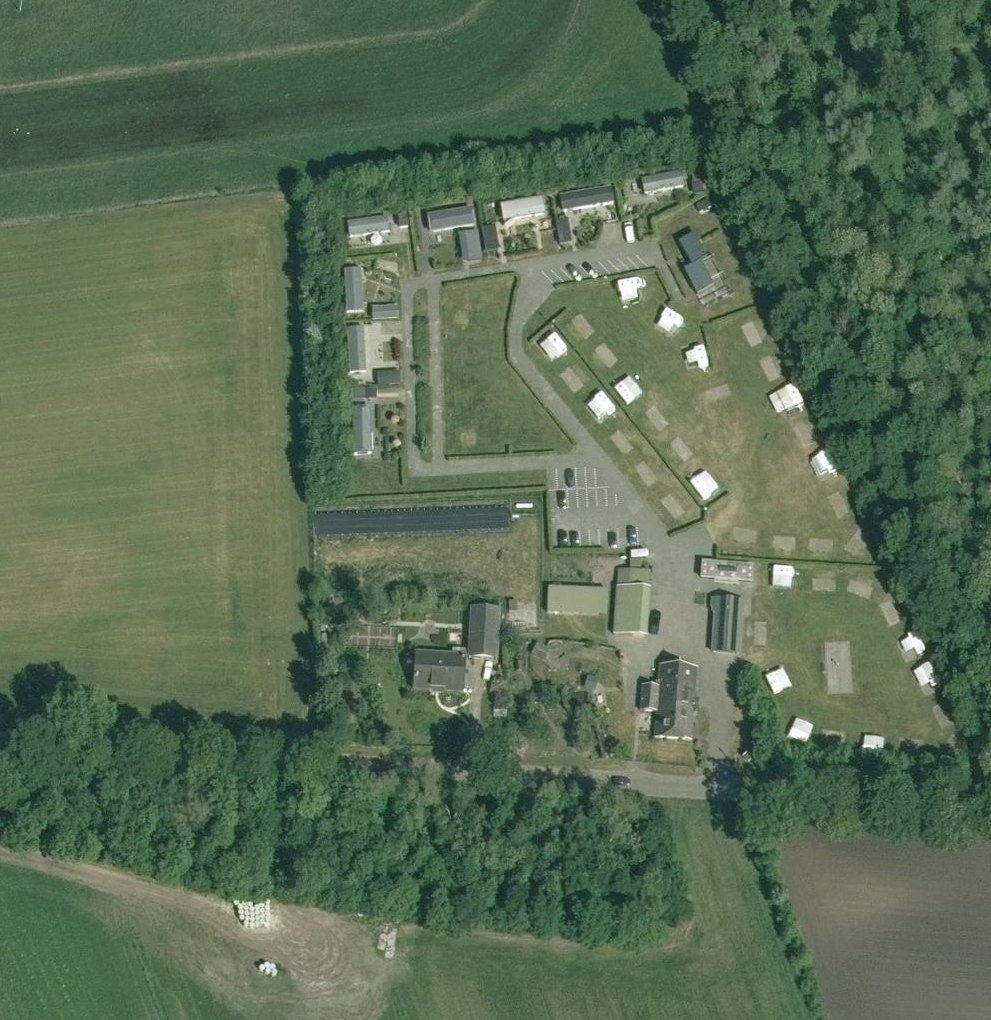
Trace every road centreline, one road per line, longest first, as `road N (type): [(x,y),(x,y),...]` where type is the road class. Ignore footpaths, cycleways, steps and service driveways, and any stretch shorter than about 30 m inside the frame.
road 1 (unclassified): [(0,743),(990,807)]
road 2 (track): [(399,939),(248,914),(0,853)]

